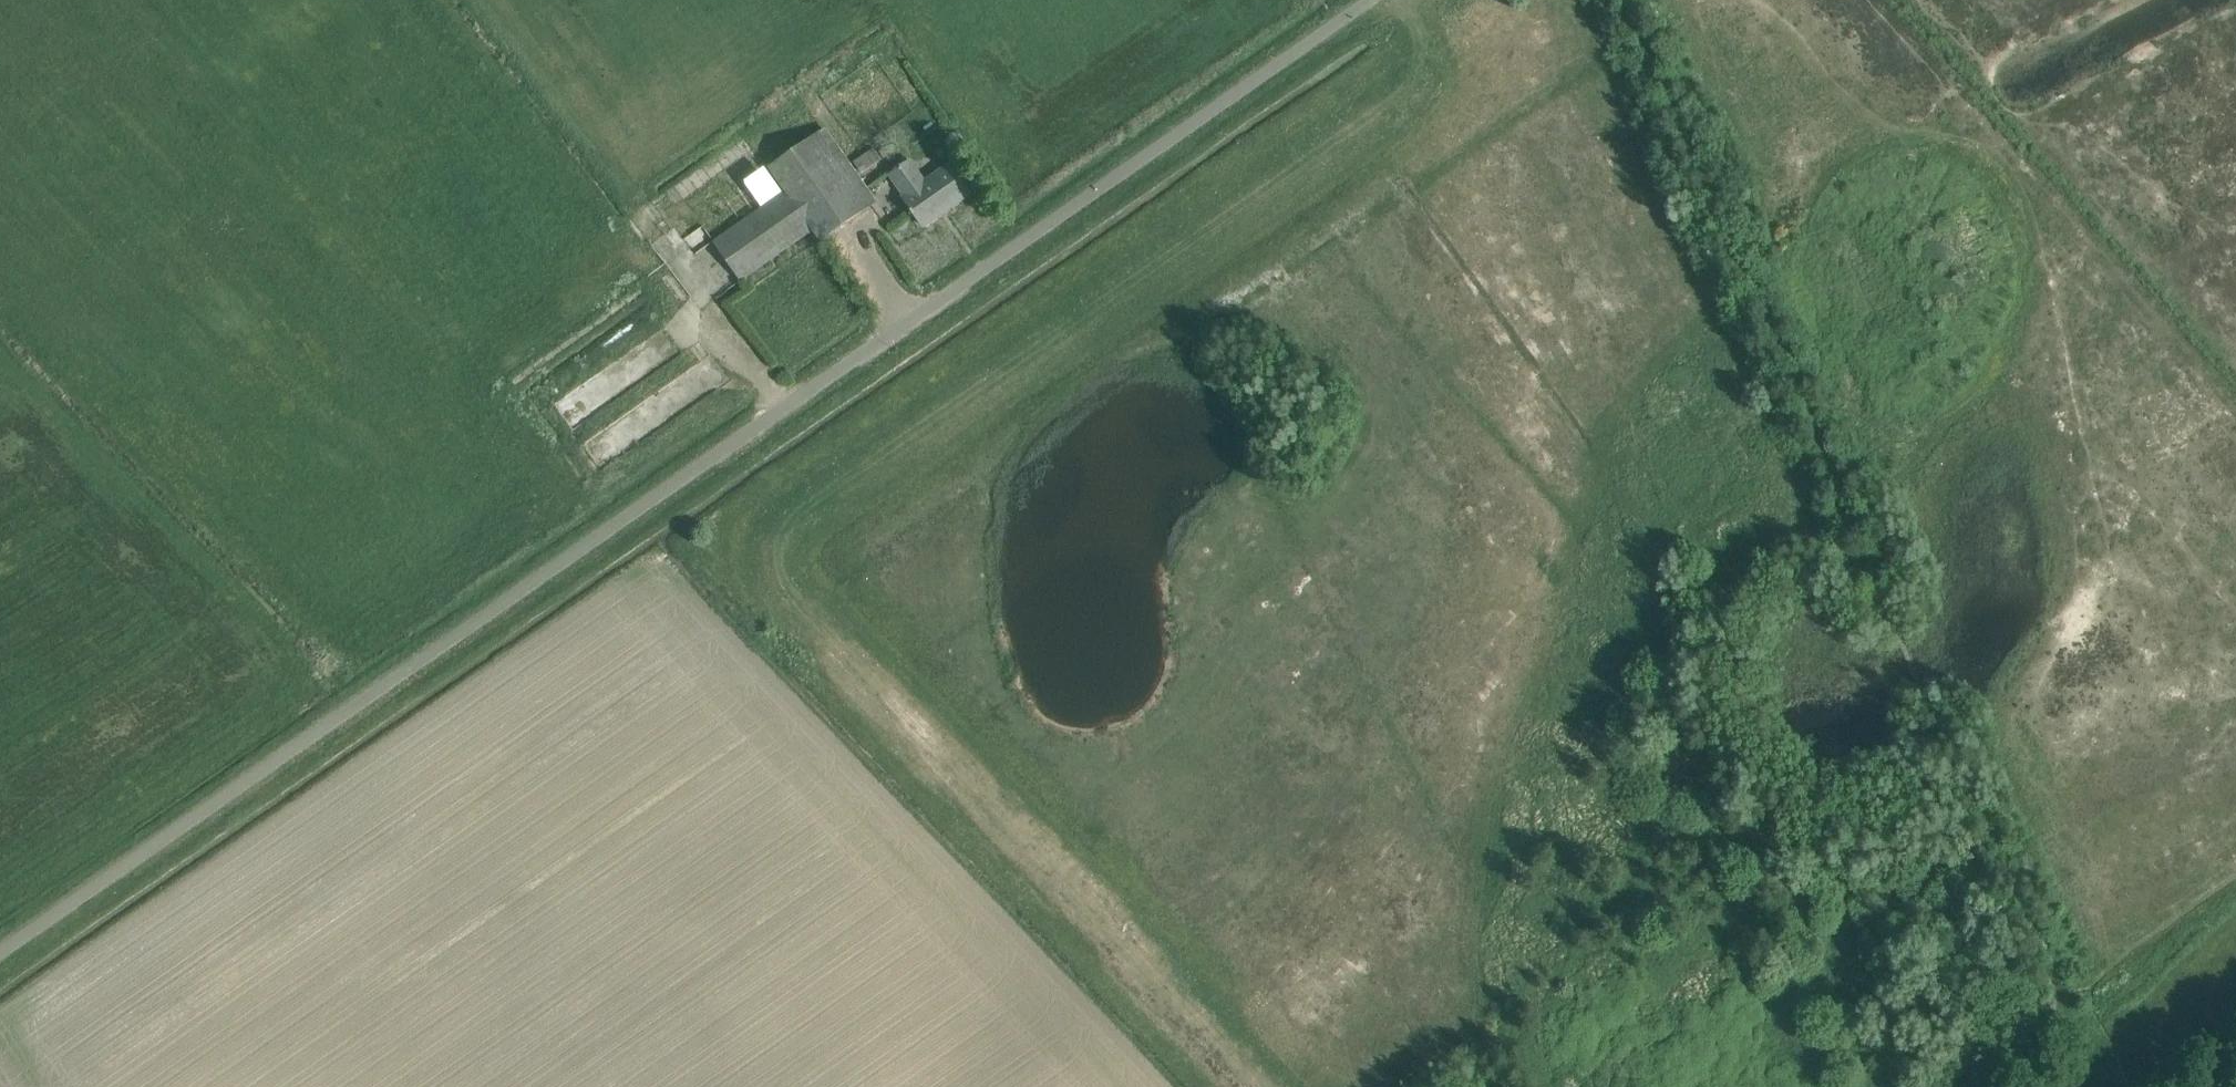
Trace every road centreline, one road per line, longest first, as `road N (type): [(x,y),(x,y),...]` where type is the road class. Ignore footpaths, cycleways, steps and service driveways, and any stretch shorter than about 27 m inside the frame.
road 1 (unclassified): [(0,951),(1370,0)]

